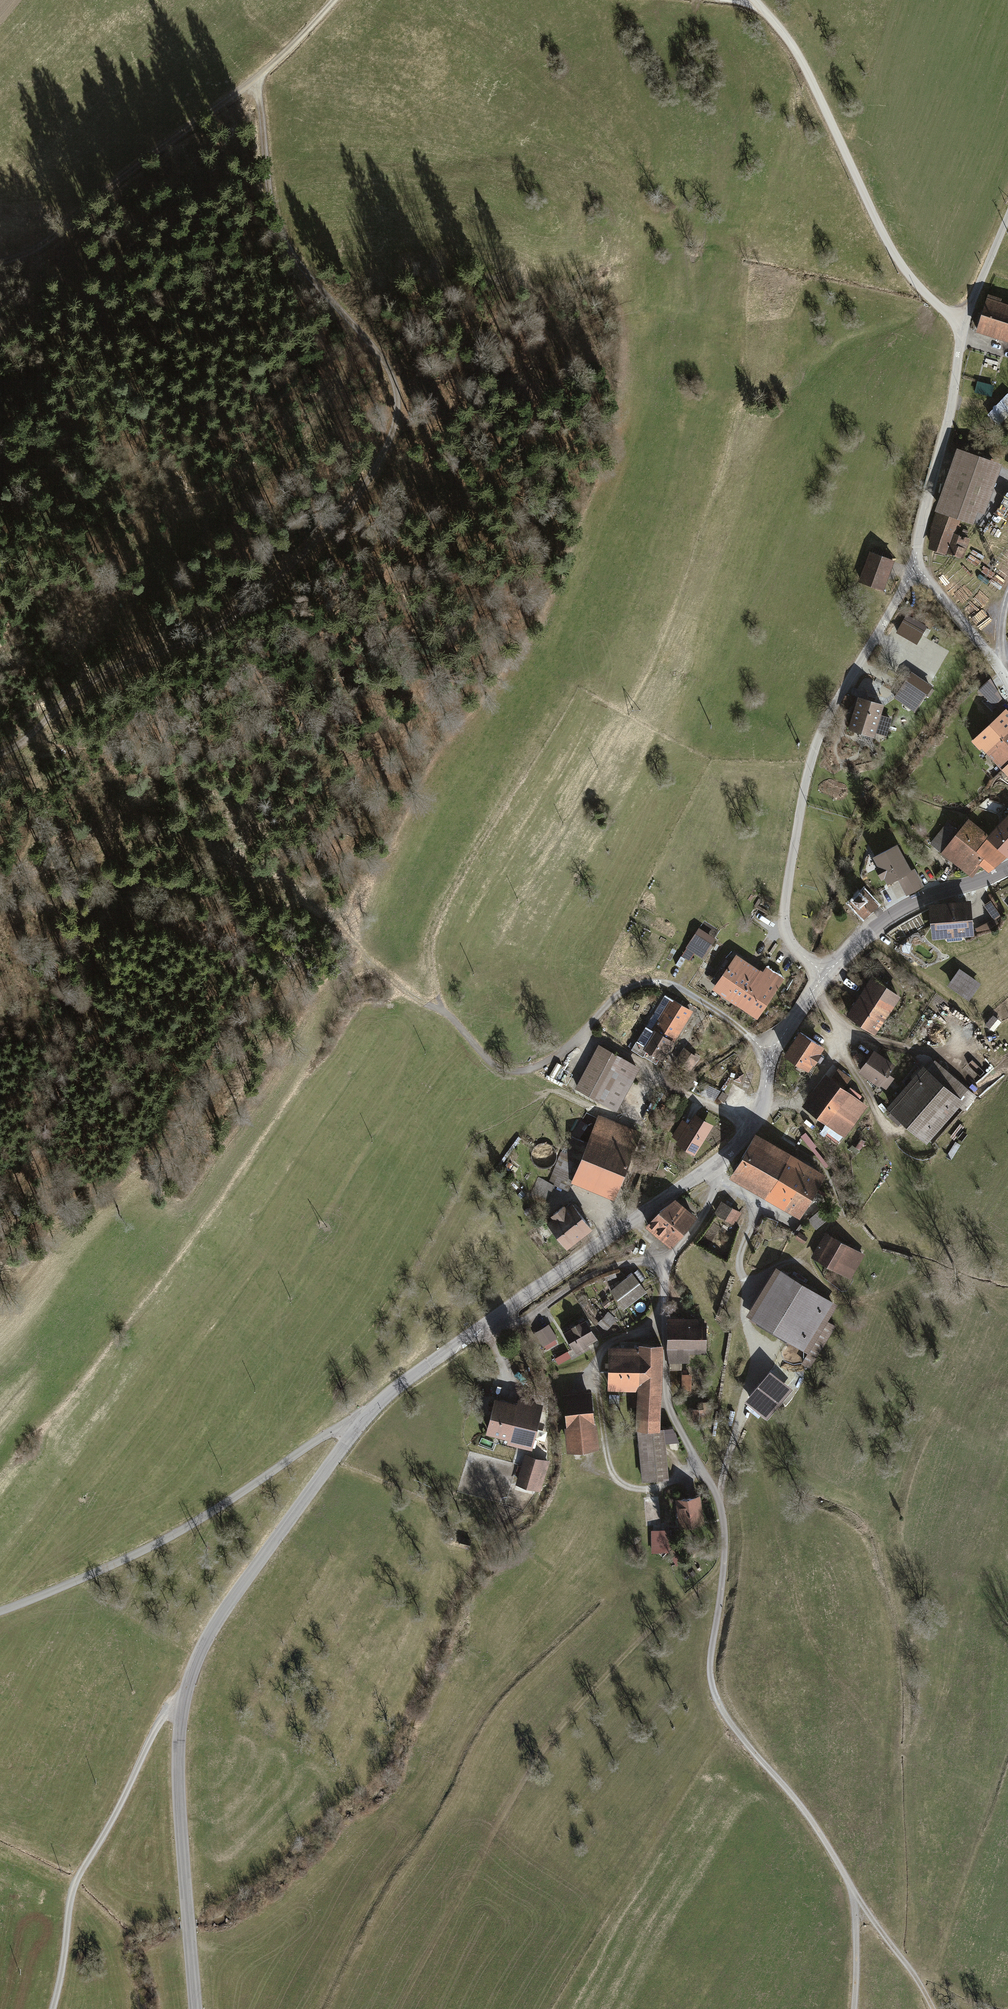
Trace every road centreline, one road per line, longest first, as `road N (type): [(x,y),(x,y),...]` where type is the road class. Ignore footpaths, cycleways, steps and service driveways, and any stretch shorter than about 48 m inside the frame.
road 1 (track): [(26,739),(88,684),(202,638),(278,583),(337,517),(394,434),(401,390),(391,364),(279,233),(263,106),(251,88)]
road 2 (tertiary): [(356,1430),(195,1659),(182,1707),(179,1783),(196,2008)]
road 3 (track): [(292,880),(363,956),(445,1013),(489,1060),(516,1072),(561,1054),(633,984),(652,982),(685,990),(773,1054)]
road 4 (track): [(855,2008),(859,1902),(817,1829),(717,1701),(709,1666),(724,1557),(718,1496)]
road 5 (residential): [(826,975),(791,943),(786,926),(809,770),(873,640),(918,572)]
road 6 (track): [(337,0),(251,88),(33,253),(0,264)]
road 7 (unclassified): [(0,1611),(143,1551),(329,1432),(356,1430)]
road 8 (unclassified): [(965,322),(942,309),(898,260),(805,66),(754,0)]
road 9 (track): [(711,1166),(754,1209),(740,1249),(744,1311),(771,1361),(718,1496)]
road 10 (track): [(182,1707),(168,1711),(151,1738),(108,1832),(78,1874),(55,2008)]
road 11 (tertiary): [(711,1166),(500,1315)]
road 12 (residential): [(918,572),(965,322)]
road 13 (residential): [(662,1263),(669,1404),(718,1496)]
road 14 (tertiary): [(1007,865),(904,911),(826,975)]
road 15 (residential): [(752,1127),(587,1032)]
road 16 (tertiary): [(500,1315),(392,1392),(356,1430)]
road 17 (residential): [(662,1263),(595,1273),(526,1319),(500,1315)]
road 18 (tertiary): [(826,975),(773,1054),(752,1127)]
road 19 (residential): [(918,572),(1007,682)]
road 20 (track): [(859,1902),(933,2008)]

